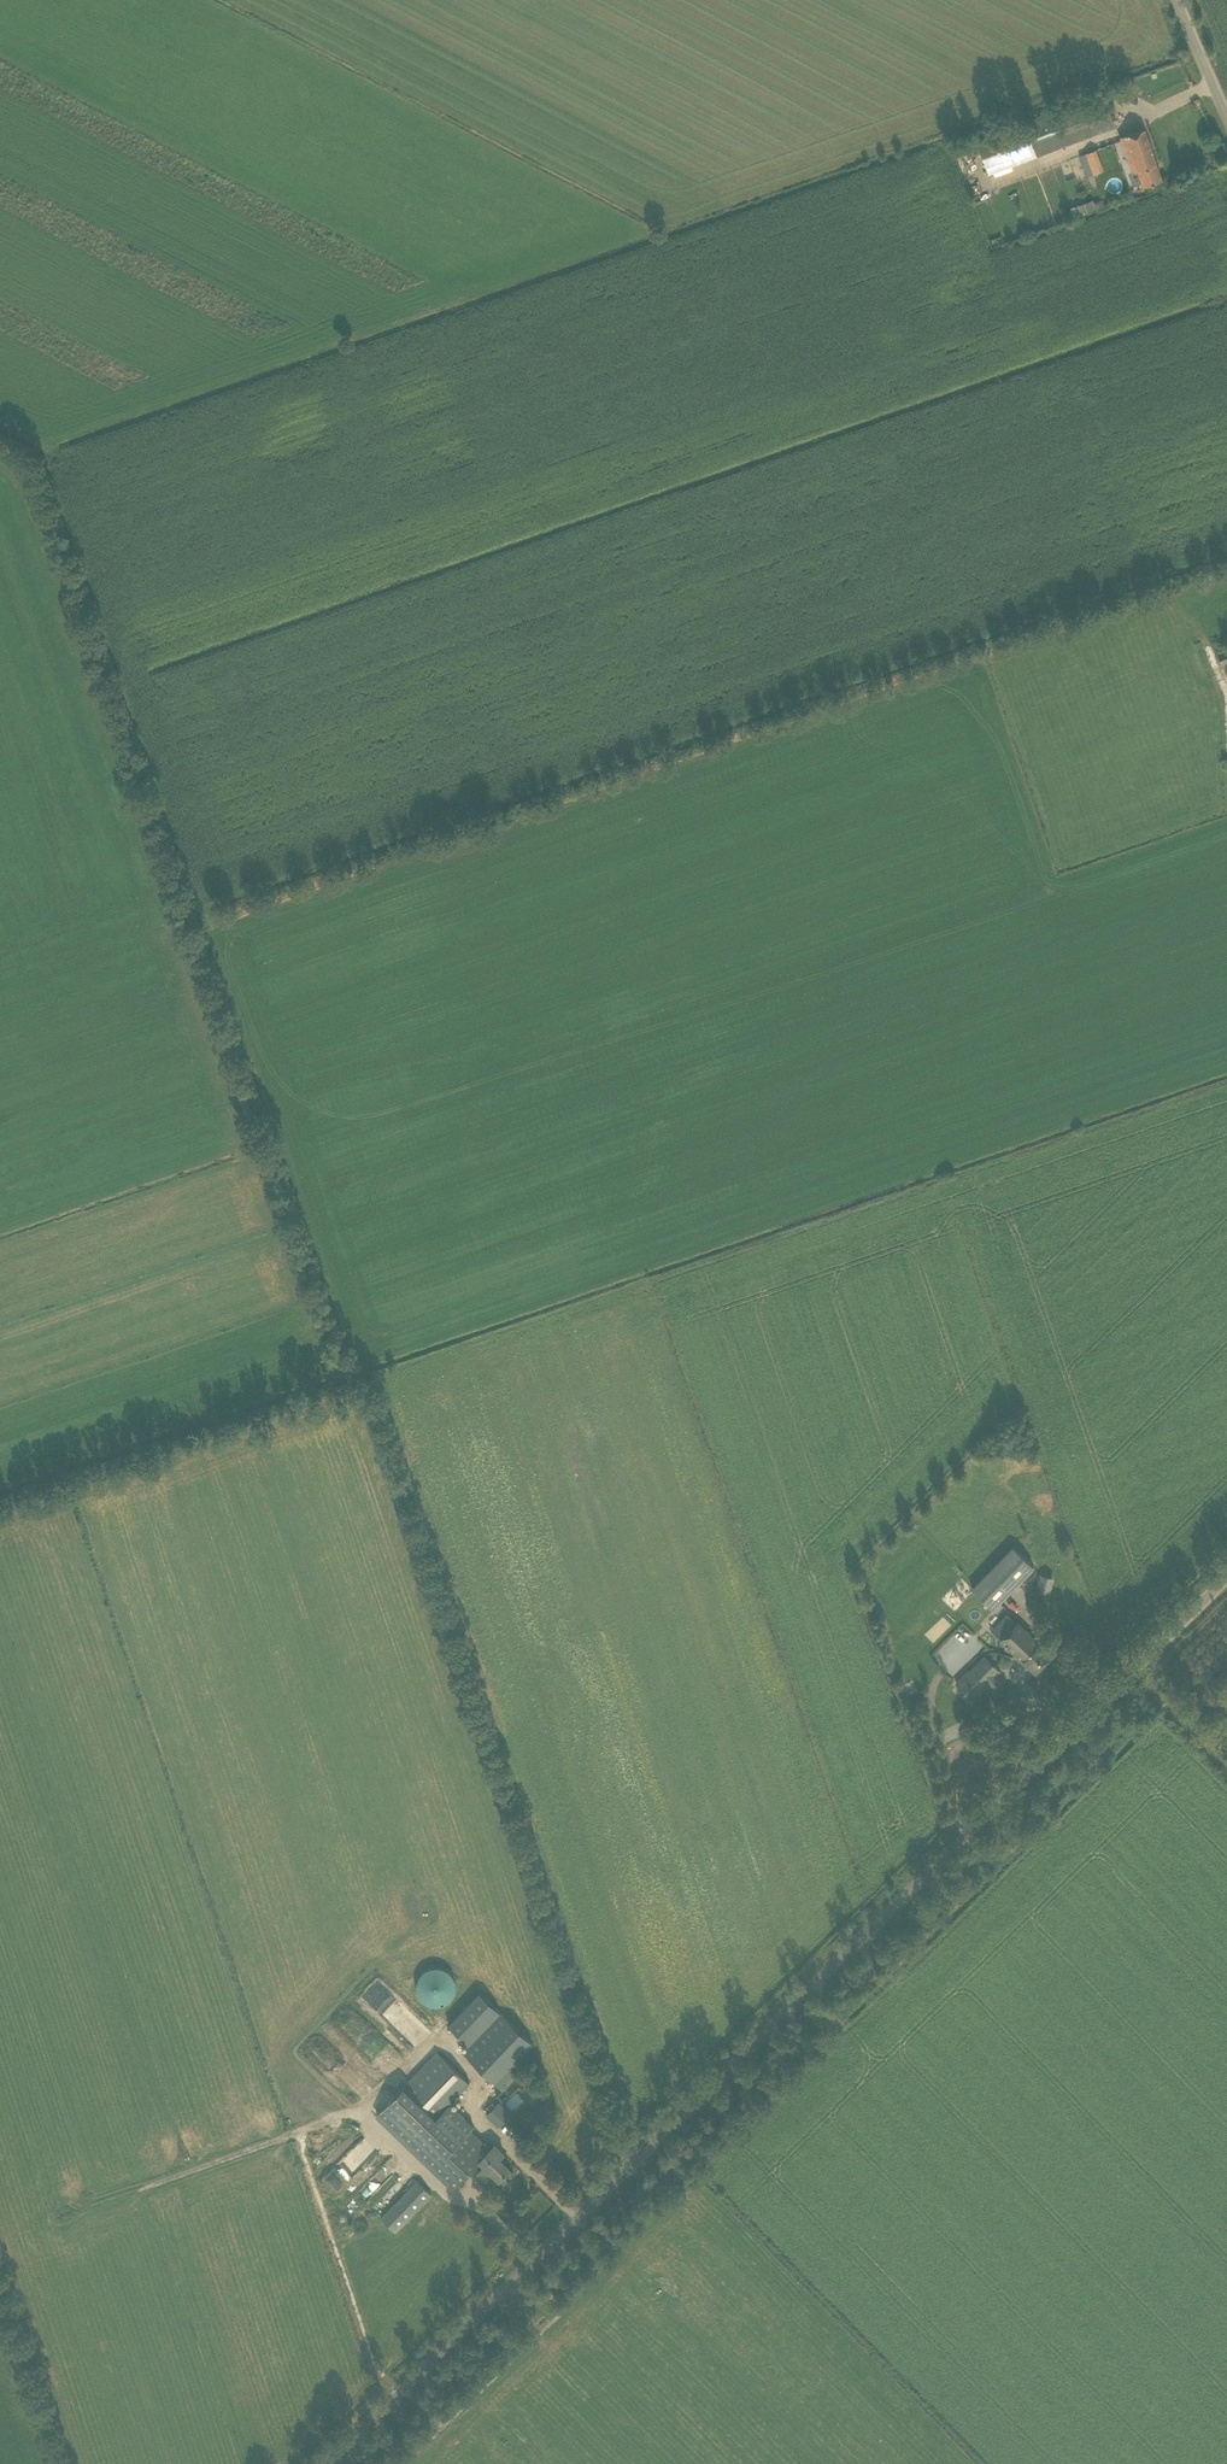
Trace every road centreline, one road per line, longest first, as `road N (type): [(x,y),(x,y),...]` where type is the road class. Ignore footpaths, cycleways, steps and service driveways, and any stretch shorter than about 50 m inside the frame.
road 1 (unclassified): [(325,2463),(1226,1580)]
road 2 (track): [(1226,1602),(1149,1686),(1226,1768)]
road 3 (unclassified): [(1226,123),(1174,0)]

